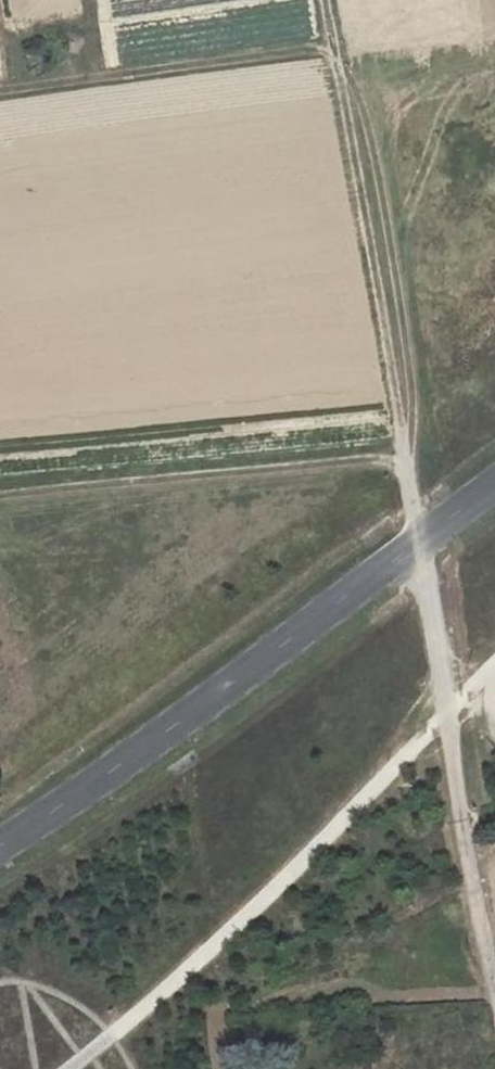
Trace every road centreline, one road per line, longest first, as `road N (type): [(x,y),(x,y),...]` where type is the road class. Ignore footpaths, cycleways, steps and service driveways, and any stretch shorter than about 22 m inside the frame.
road 1 (track): [(494,991),(325,0)]
road 2 (unclassified): [(0,844),(173,728),(494,484)]
road 3 (track): [(332,45),(13,91)]

